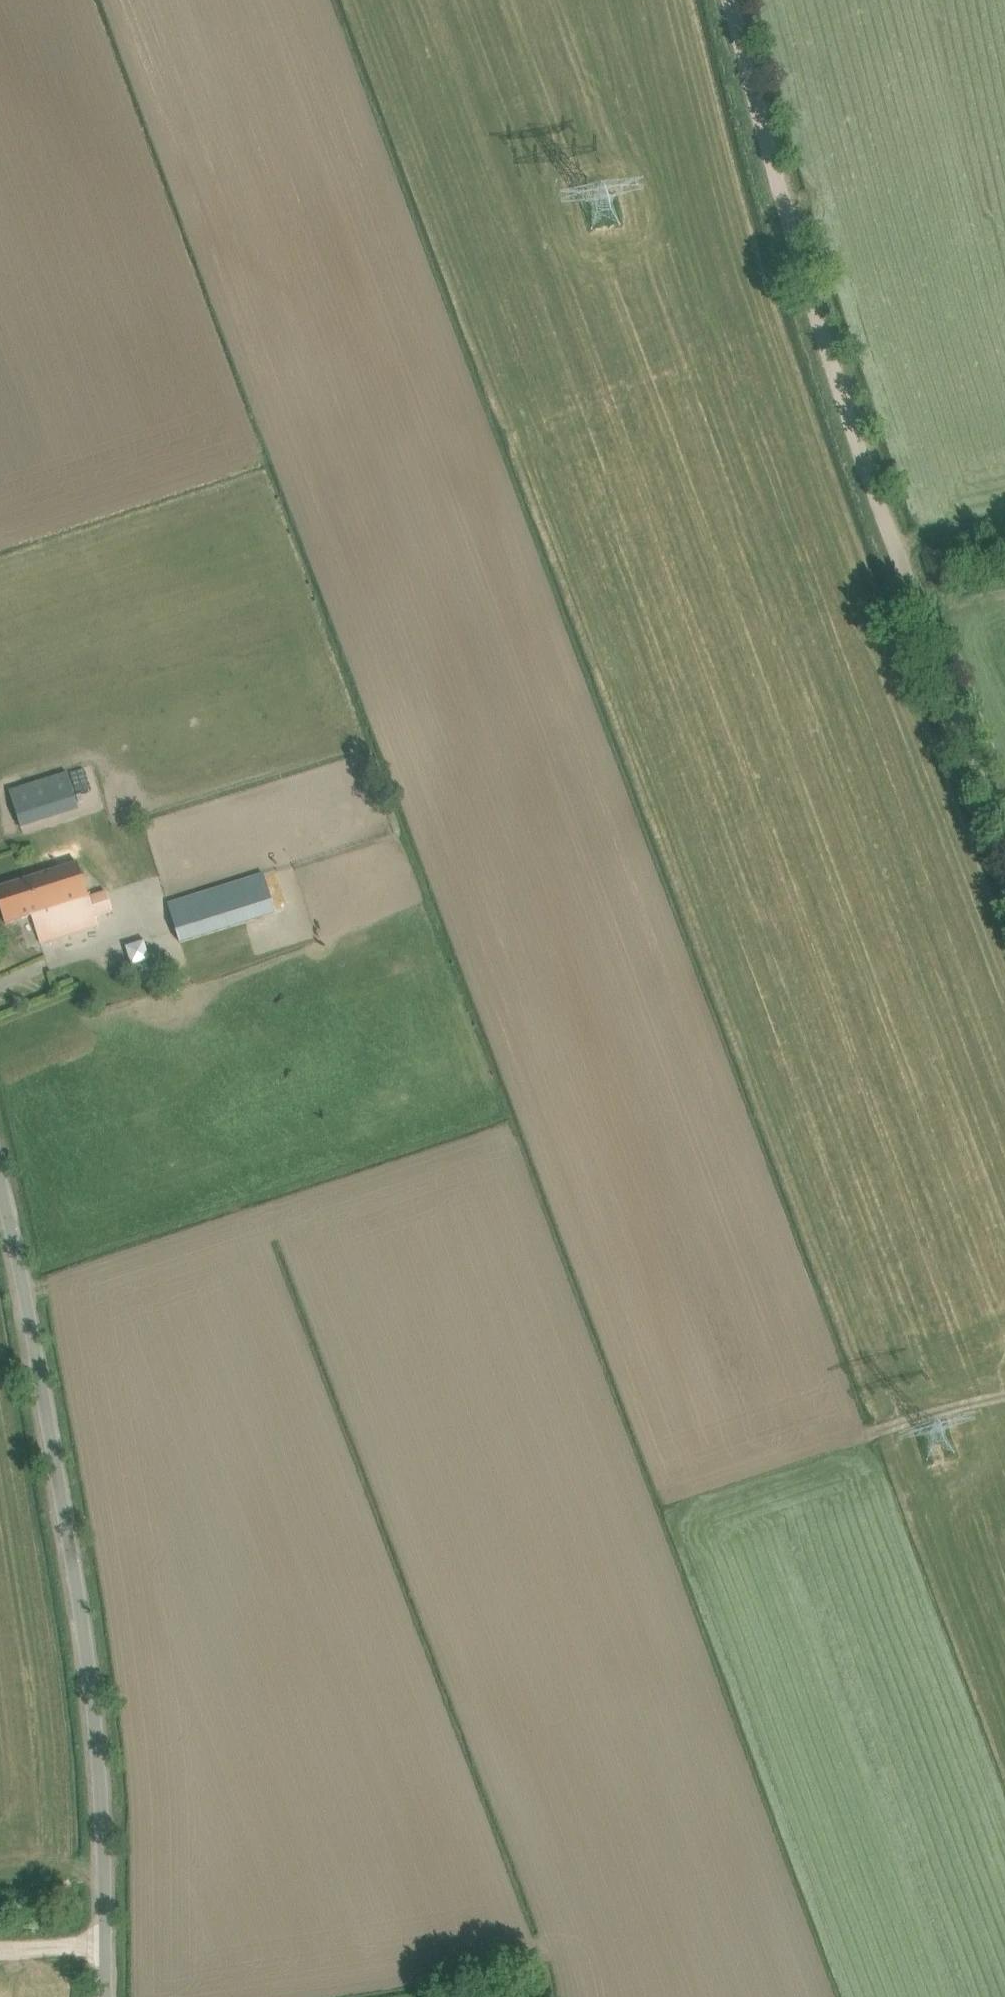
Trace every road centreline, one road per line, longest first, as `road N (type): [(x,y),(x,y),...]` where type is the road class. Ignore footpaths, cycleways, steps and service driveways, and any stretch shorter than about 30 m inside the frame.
road 1 (unclassified): [(1004,836),(816,314),(731,0)]
road 2 (unclassified): [(0,1196),(37,1342),(88,1680),(103,1996)]
road 3 (track): [(860,1436),(1004,1397)]

